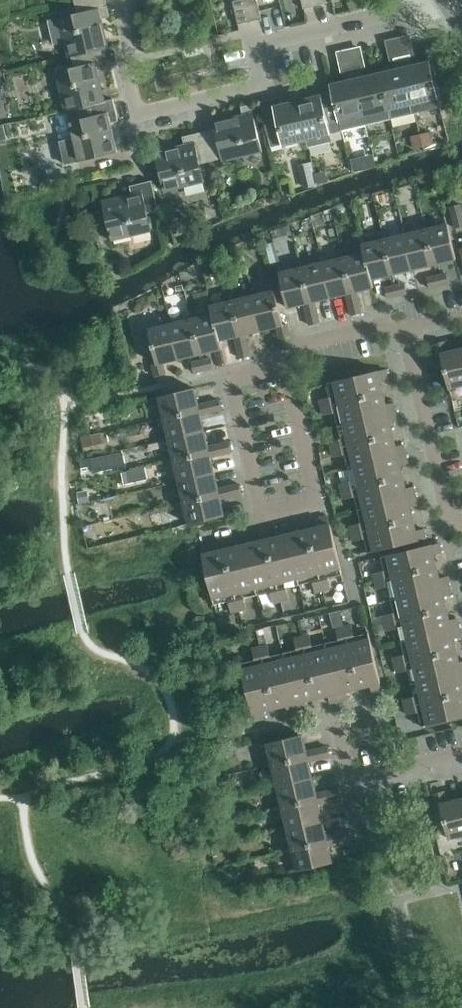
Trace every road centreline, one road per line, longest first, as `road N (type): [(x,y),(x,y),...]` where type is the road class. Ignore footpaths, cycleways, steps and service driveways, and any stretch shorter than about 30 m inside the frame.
road 1 (residential): [(130,0),(136,53),(129,76),(140,120),(270,90),(261,53),(456,5)]
road 2 (residential): [(461,526),(450,517),(406,337)]
road 3 (residential): [(294,382),(317,349),(384,334),(406,337)]

